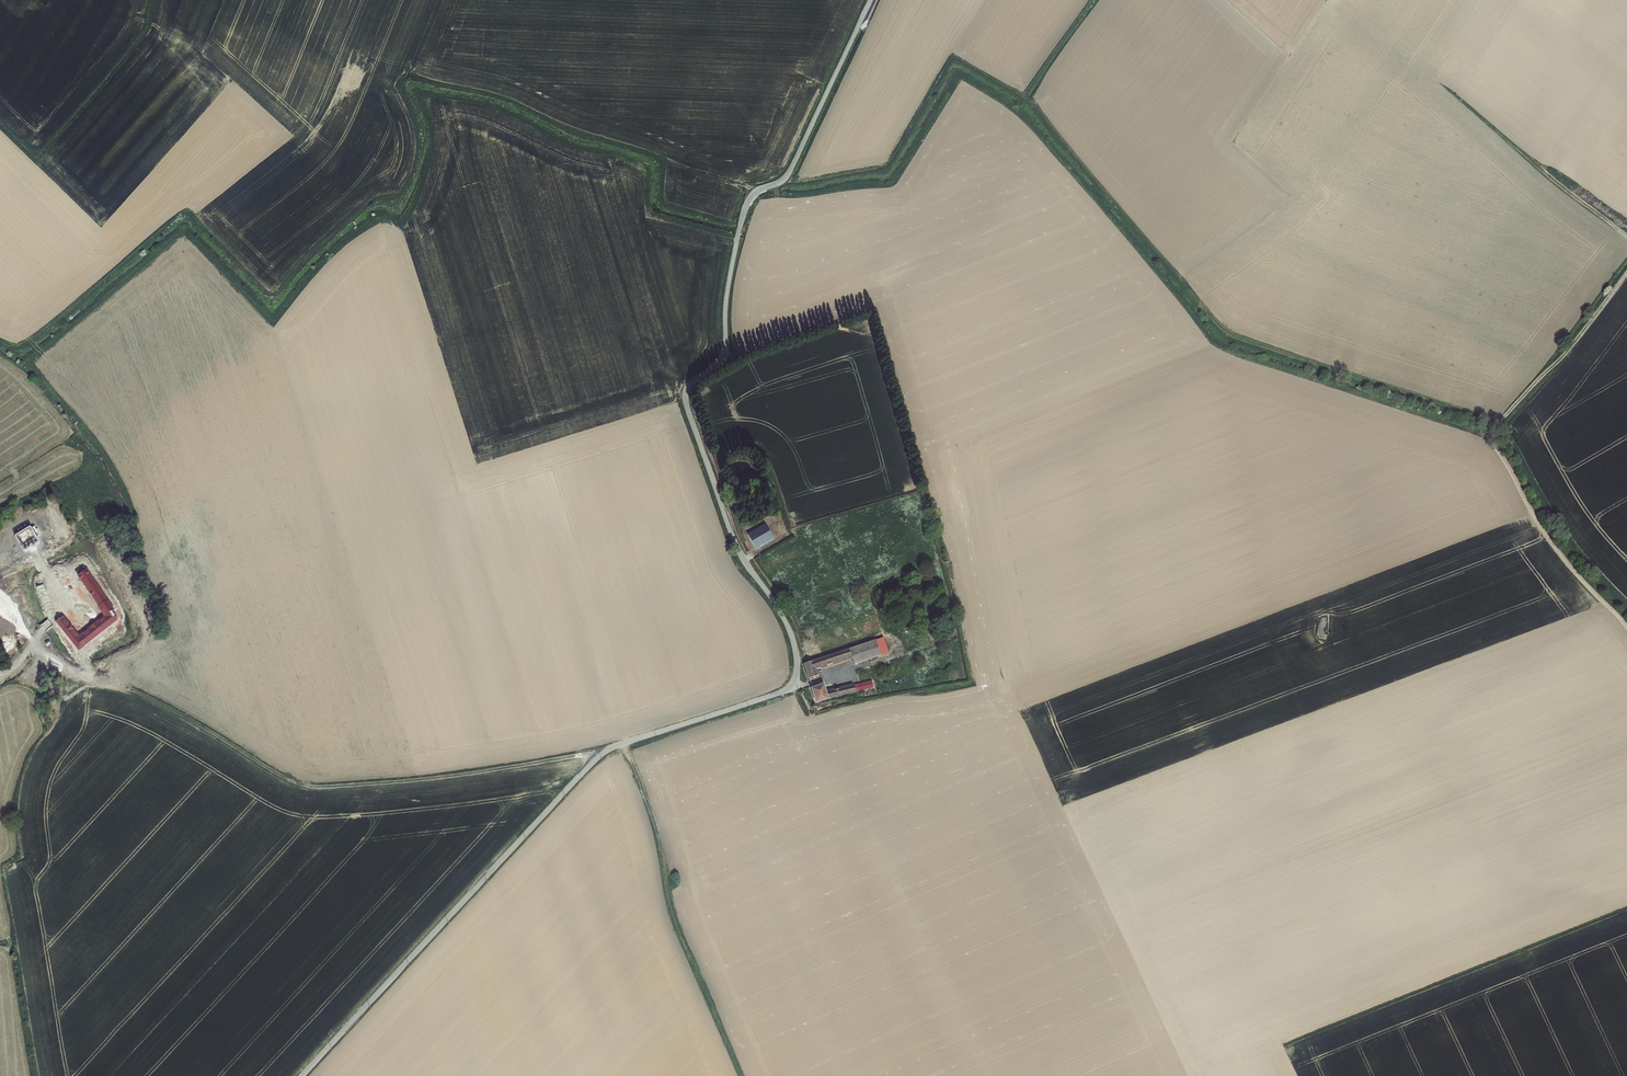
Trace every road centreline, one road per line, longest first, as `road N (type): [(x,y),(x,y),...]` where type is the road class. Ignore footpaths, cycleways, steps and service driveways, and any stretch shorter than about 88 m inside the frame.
road 1 (tertiary): [(302,1075),(596,758),(794,681),(793,639),(737,546),(686,394),(725,352),(727,296),(746,205),(788,173),(871,0)]
road 2 (track): [(0,677),(38,649),(190,719),(311,788),(596,758)]
road 3 (track): [(1626,626),(1552,543),(1487,439),(1626,273)]

